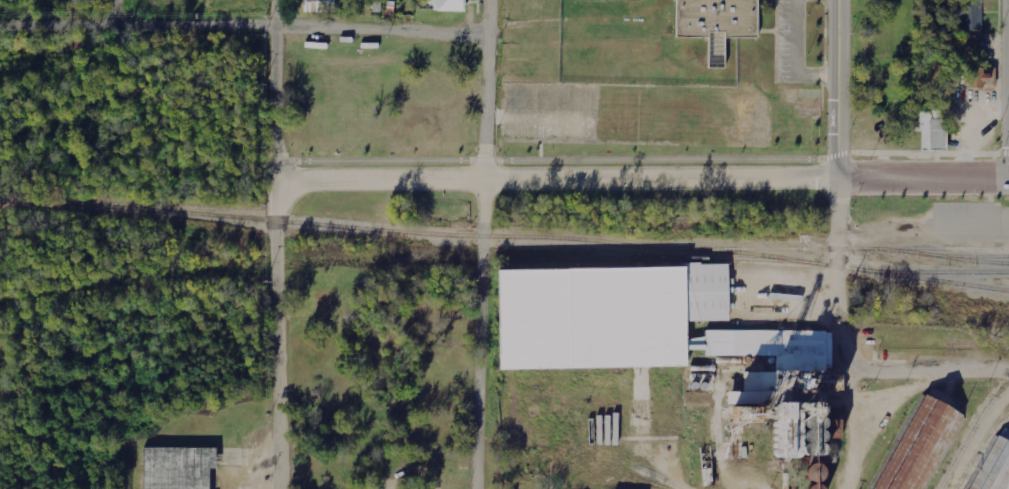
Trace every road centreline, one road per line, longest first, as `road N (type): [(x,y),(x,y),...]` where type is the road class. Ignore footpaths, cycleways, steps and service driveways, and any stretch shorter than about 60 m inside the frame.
road 1 (tertiary): [(278,179),(838,179)]
road 2 (residential): [(476,488),(489,0)]
road 3 (residential): [(488,33),(0,21)]
road 4 (tertiary): [(279,488),(276,0)]
road 5 (residential): [(994,371),(875,371),(851,357),(837,309),(838,179)]
road 6 (primary): [(838,0),(838,179)]
road 7 (primary): [(838,179),(1008,179)]

